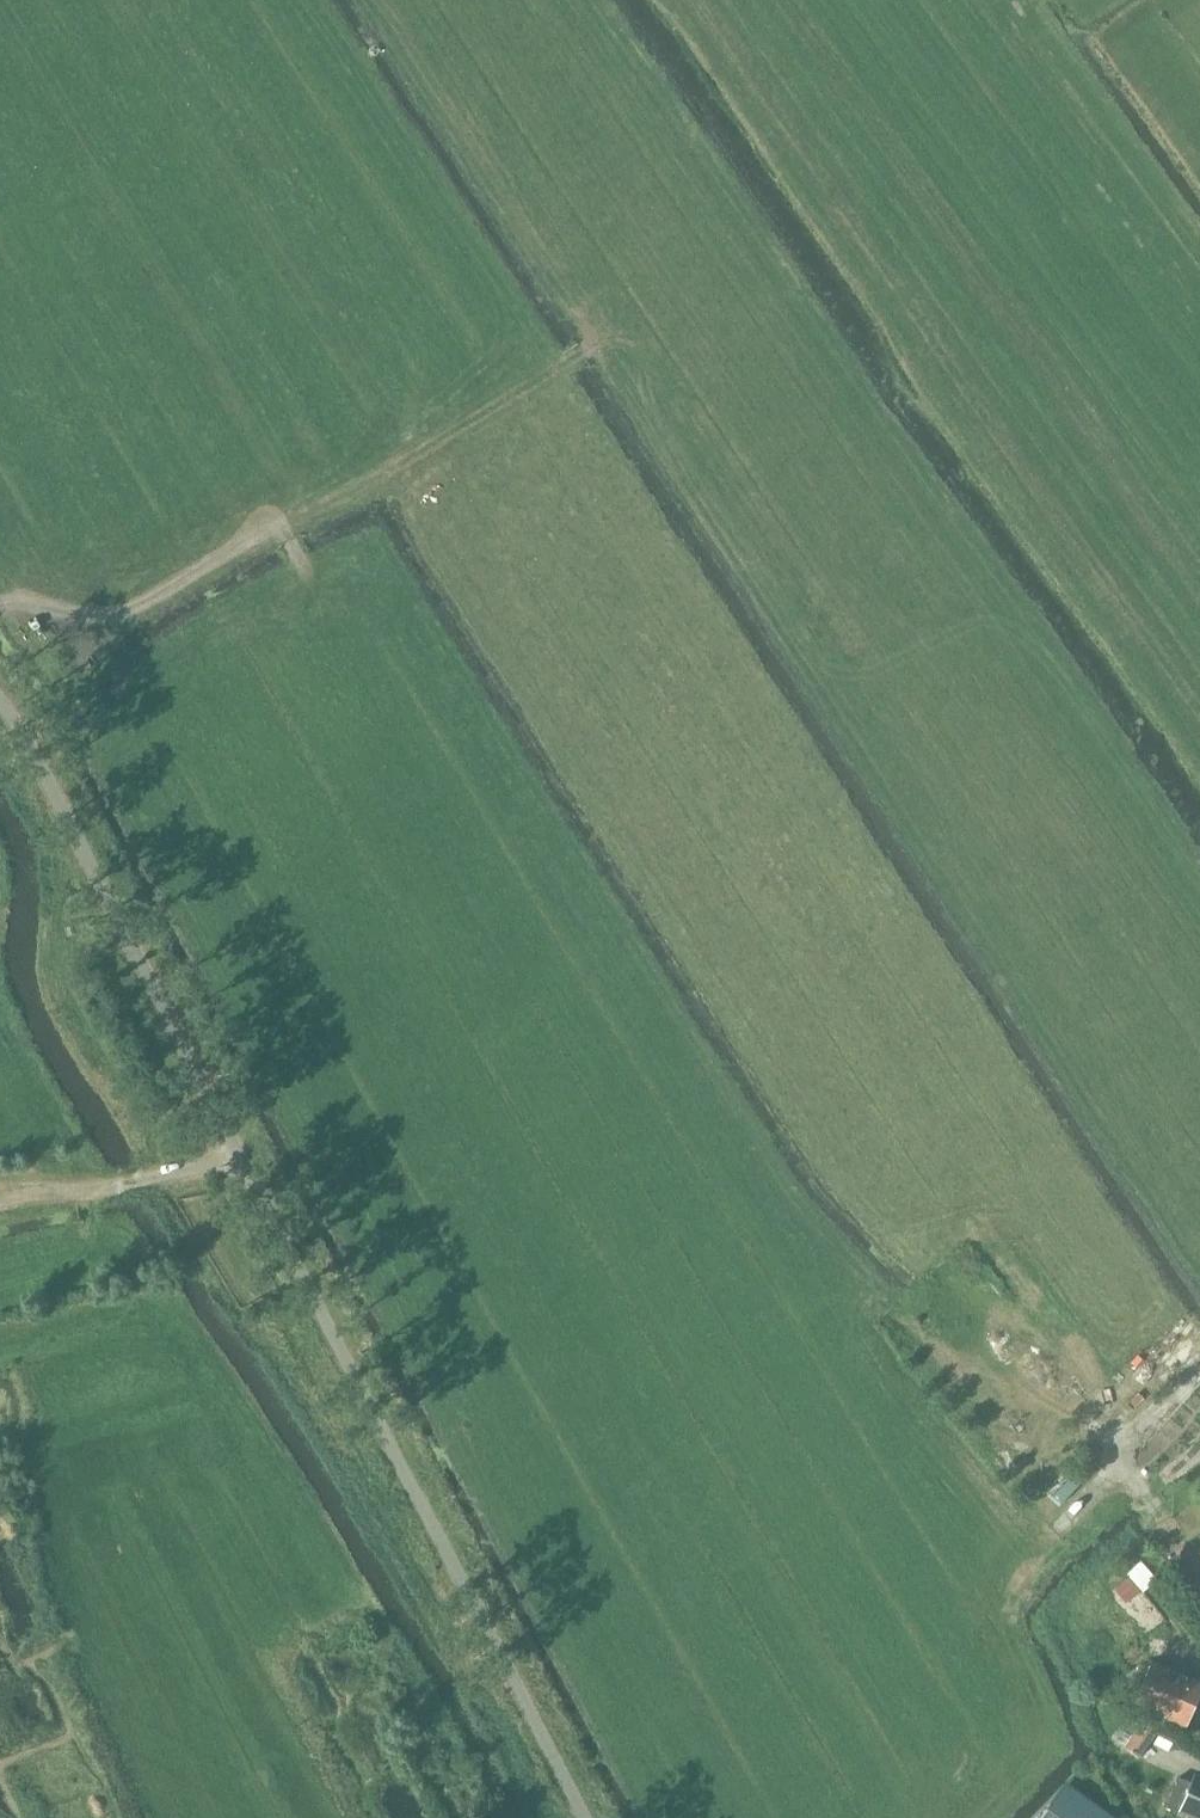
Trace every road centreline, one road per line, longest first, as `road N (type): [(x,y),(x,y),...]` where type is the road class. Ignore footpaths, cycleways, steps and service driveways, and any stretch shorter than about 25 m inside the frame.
road 1 (unclassified): [(587,1817),(138,943),(0,713)]
road 2 (track): [(690,412),(594,352),(522,404),(276,525)]
road 3 (track): [(298,560),(276,525),(115,617),(0,605)]
road 4 (track): [(1199,1362),(1120,1459),(1199,1569)]
road 5 (track): [(0,1198),(125,1187),(247,1157)]

